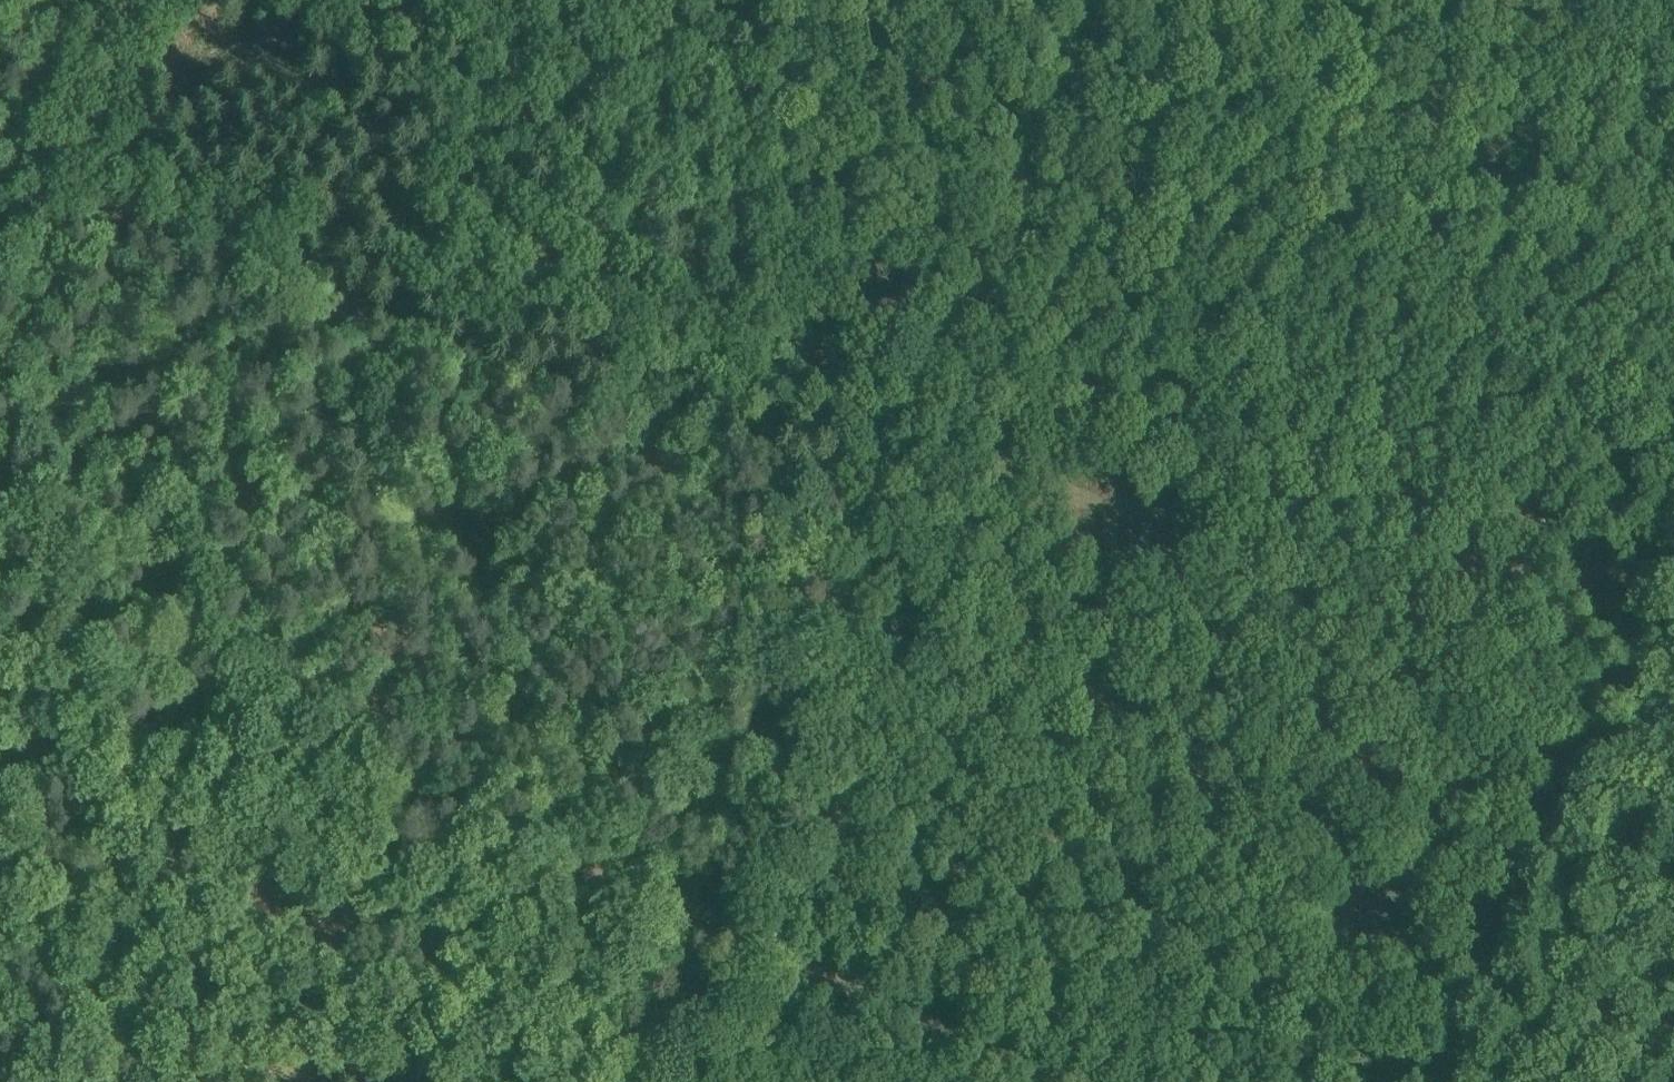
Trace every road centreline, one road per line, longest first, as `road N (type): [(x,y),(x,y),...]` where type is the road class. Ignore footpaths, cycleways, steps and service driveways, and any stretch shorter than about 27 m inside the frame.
road 1 (track): [(0,655),(1072,1081)]
road 2 (track): [(1673,530),(1455,1081)]
road 3 (track): [(74,0),(0,188)]

